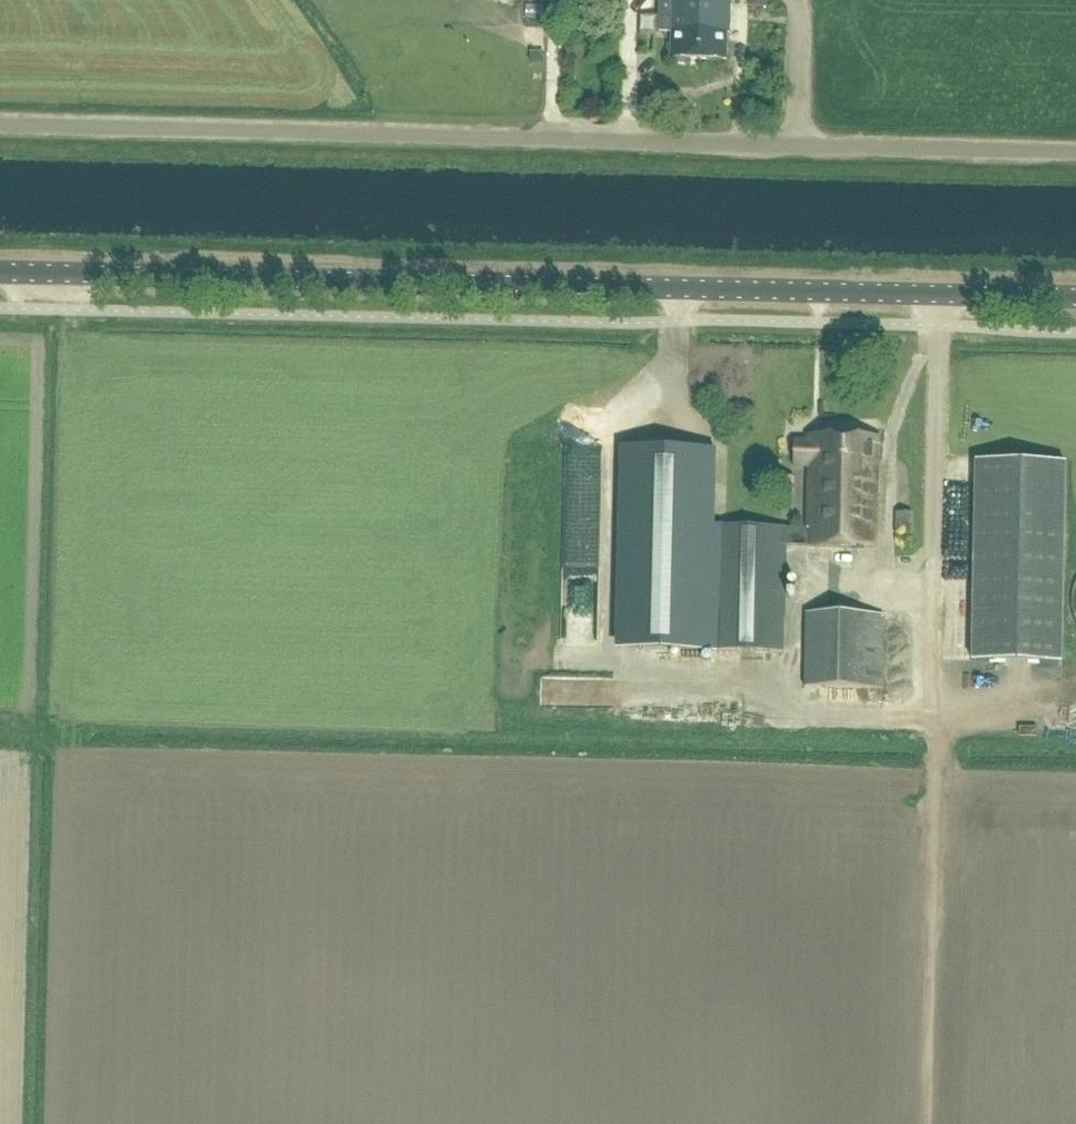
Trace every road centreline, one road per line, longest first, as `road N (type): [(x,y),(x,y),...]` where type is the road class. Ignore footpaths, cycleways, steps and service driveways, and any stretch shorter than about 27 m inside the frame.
road 1 (unclassified): [(1075,155),(0,125)]
road 2 (tertiary): [(1075,298),(0,274)]
road 3 (track): [(938,747),(929,1123)]

